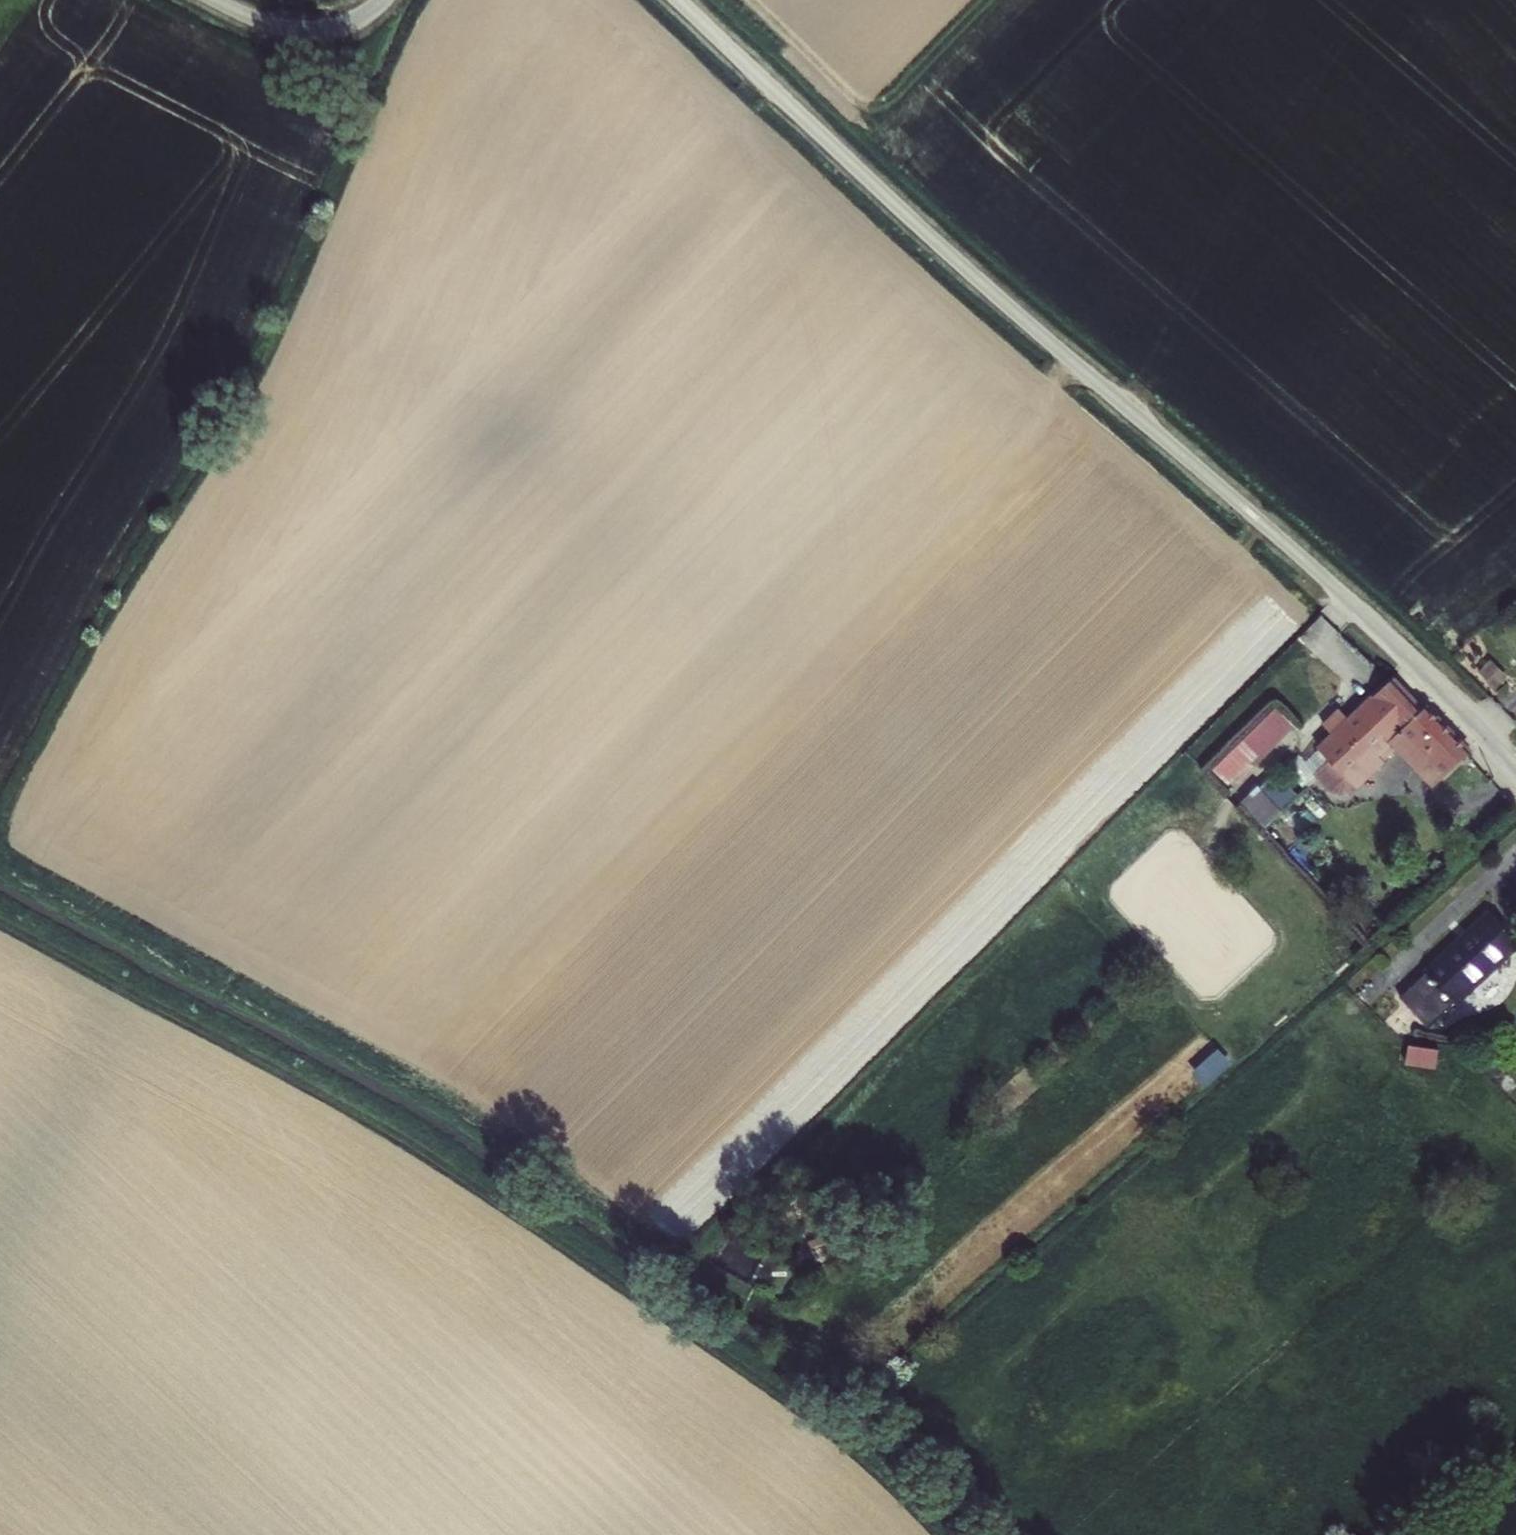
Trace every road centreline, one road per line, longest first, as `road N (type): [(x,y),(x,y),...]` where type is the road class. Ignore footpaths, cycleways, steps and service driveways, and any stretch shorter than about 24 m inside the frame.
road 1 (unclassified): [(678,0),(1026,322),(1314,568),(1515,766)]
road 2 (unclassified): [(221,0),(306,26),(352,19),(385,0)]

